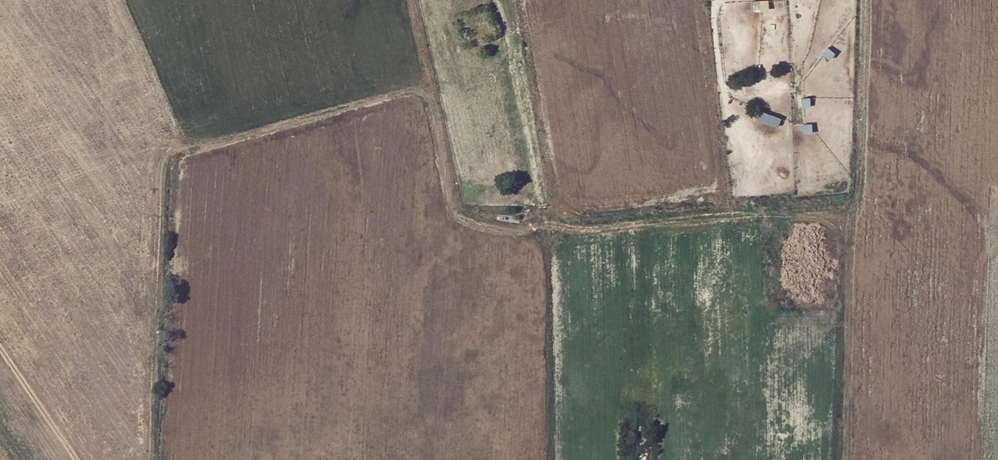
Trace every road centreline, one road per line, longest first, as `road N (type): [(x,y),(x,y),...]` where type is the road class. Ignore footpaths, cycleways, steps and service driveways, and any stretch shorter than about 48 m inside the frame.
road 1 (track): [(148,459),(164,161),(198,143),(409,92),(425,95),(435,112),(451,205),(463,220),(491,227),(817,218),(834,226),(845,243),(847,279),(843,459)]

